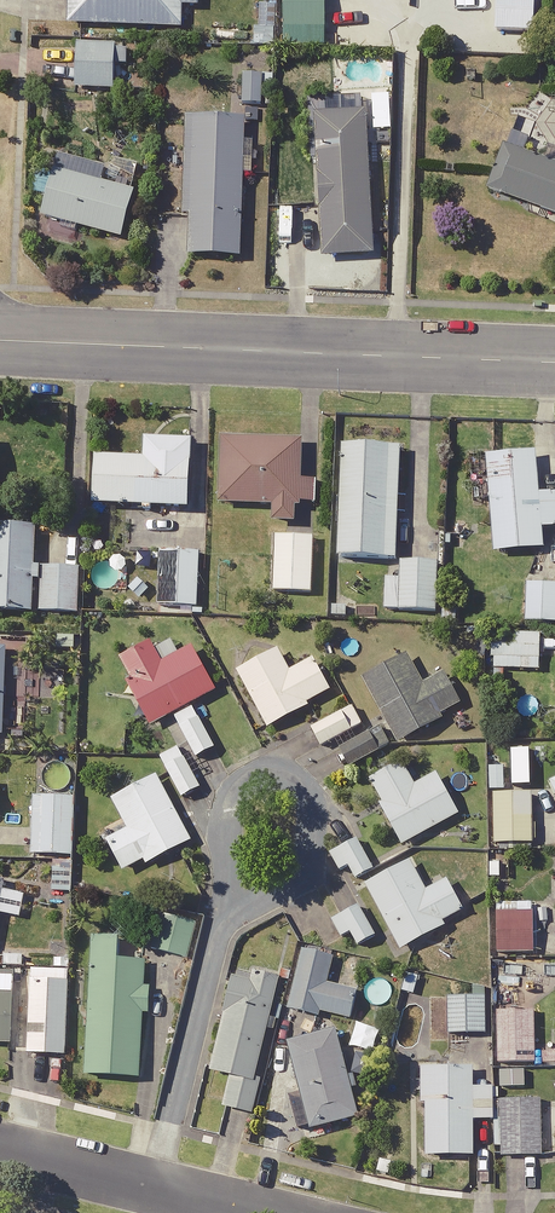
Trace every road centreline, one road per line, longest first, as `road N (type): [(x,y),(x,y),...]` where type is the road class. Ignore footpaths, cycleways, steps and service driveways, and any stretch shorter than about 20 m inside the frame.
road 1 (unclassified): [(0,340),(554,363)]
road 2 (residential): [(153,1191),(220,919)]
road 3 (residential): [(293,779),(311,798),(317,824),(302,867),(292,884),(220,919)]
road 4 (residential): [(220,919),(225,801),(254,774),(293,779)]
road 5 (residential): [(0,1151),(153,1191)]

